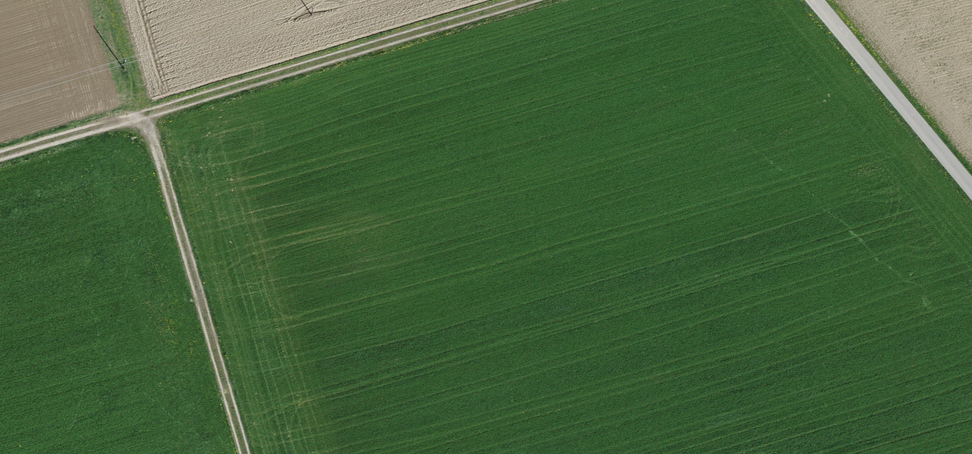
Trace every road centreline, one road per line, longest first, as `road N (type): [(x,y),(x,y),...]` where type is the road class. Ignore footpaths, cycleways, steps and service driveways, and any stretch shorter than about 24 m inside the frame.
road 1 (track): [(143,115),(528,0)]
road 2 (track): [(143,115),(246,453)]
road 3 (unclassified): [(971,186),(817,0)]
road 4 (track): [(0,156),(143,115)]

